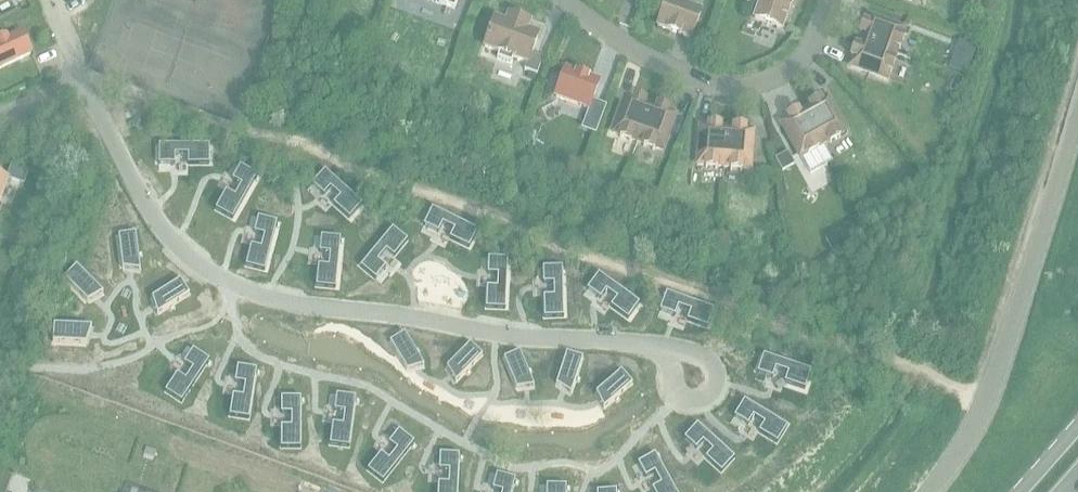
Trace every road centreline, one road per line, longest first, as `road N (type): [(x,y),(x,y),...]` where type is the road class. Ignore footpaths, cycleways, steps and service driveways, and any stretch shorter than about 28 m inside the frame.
road 1 (unclassified): [(928,491),(979,414),(1077,87)]
road 2 (residential): [(564,0),(653,60),(721,85),(756,89),(791,84),(813,70),(840,0)]
road 3 (residential): [(0,115),(76,75),(51,0)]

